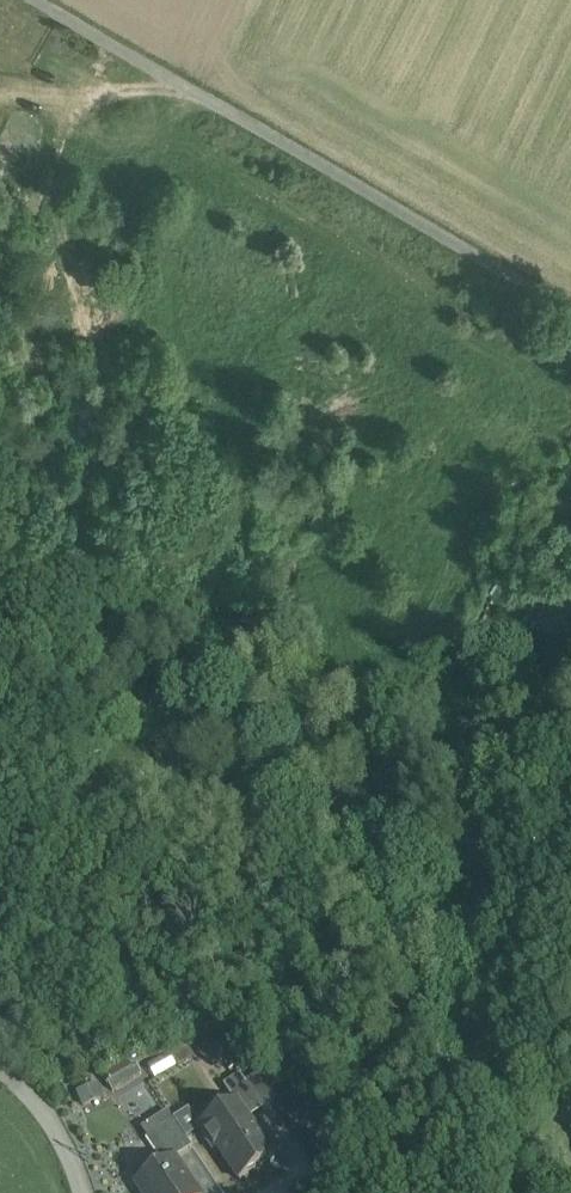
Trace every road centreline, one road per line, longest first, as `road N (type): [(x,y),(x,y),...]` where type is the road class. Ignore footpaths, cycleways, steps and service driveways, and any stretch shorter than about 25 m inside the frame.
road 1 (residential): [(570,305),(56,0)]
road 2 (residential): [(83,1192),(32,1098),(0,1074)]

